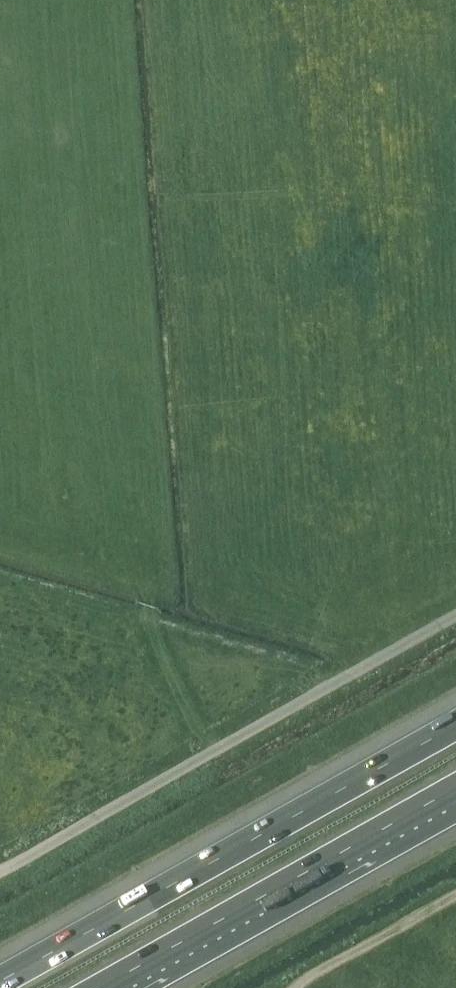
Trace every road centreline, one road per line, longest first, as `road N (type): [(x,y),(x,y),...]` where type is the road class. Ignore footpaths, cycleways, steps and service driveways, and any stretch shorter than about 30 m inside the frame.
road 1 (unclassified): [(0,873),(455,616)]
road 2 (motorway): [(455,725),(0,981)]
road 3 (motorway): [(103,987),(455,790)]
road 4 (track): [(289,987),(455,894)]

